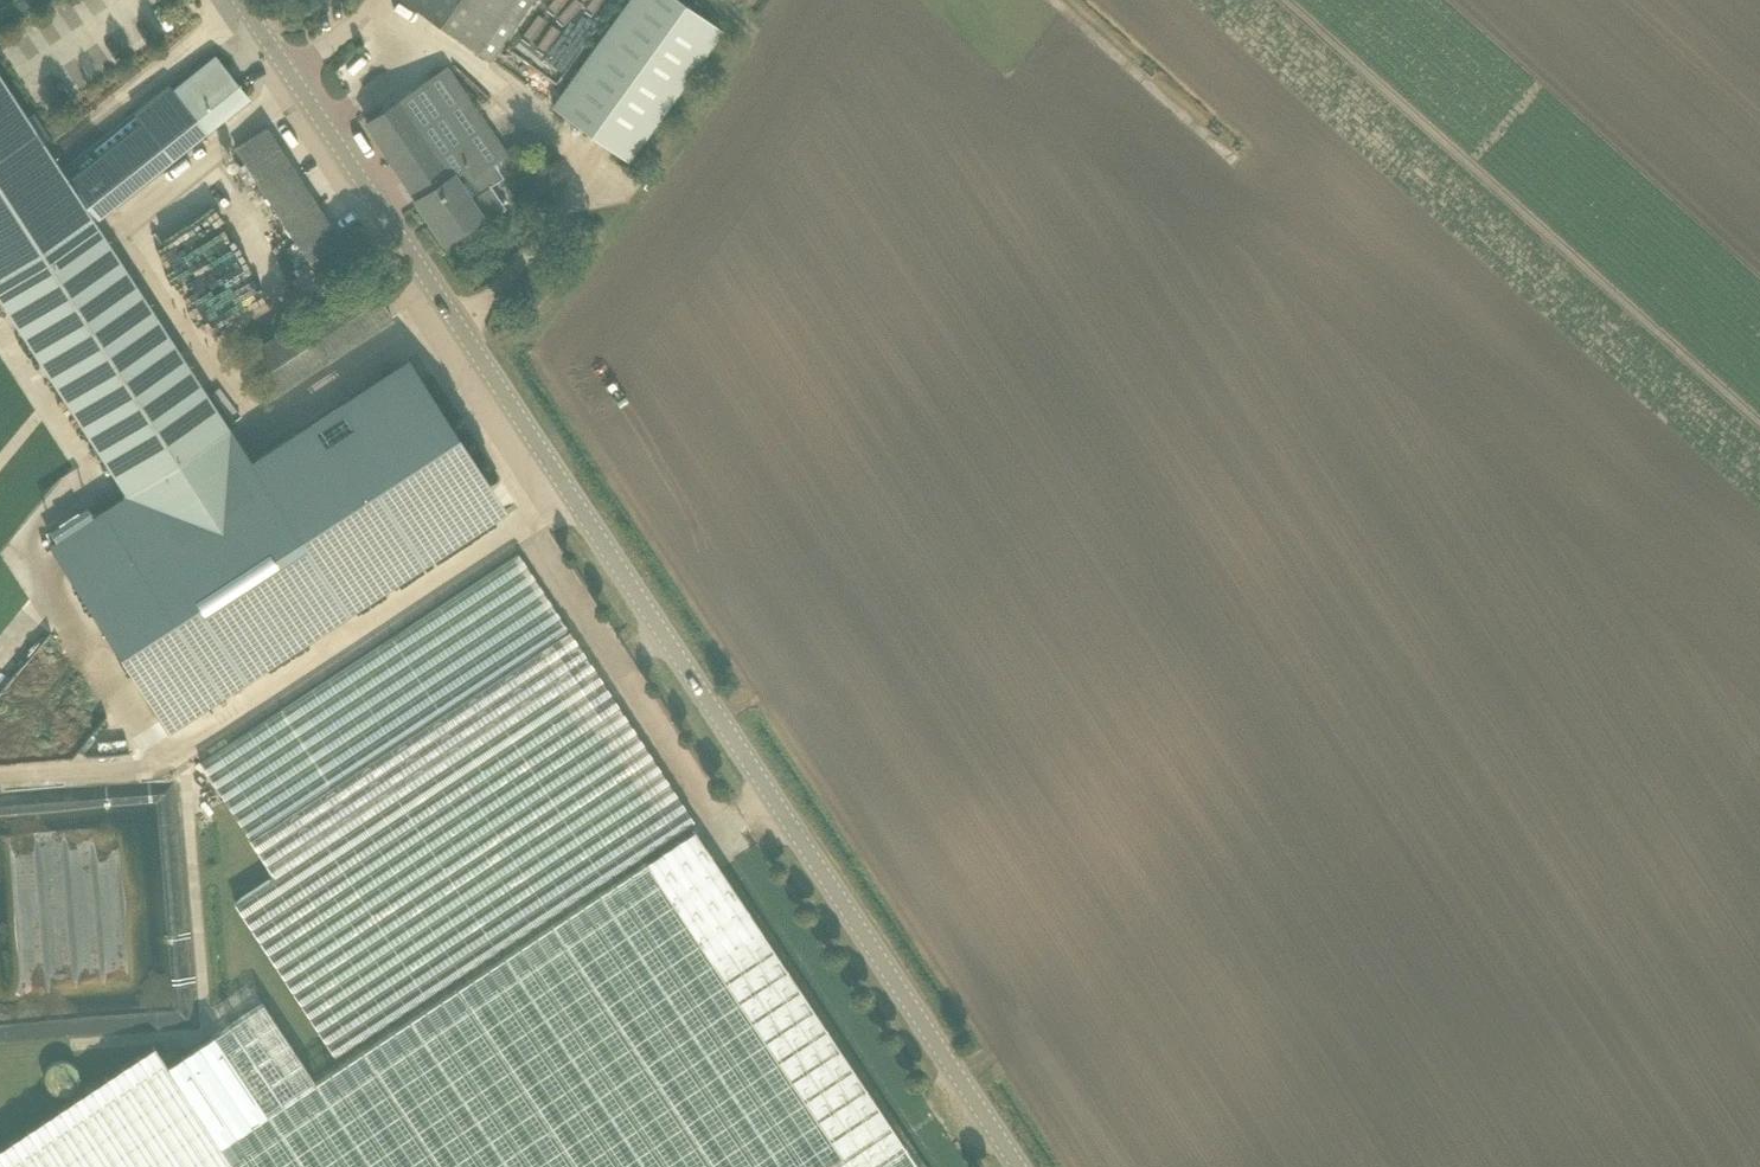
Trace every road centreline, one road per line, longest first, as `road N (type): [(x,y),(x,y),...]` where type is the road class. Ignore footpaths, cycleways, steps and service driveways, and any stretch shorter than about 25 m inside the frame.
road 1 (tertiary): [(1017,1166),(237,0)]

